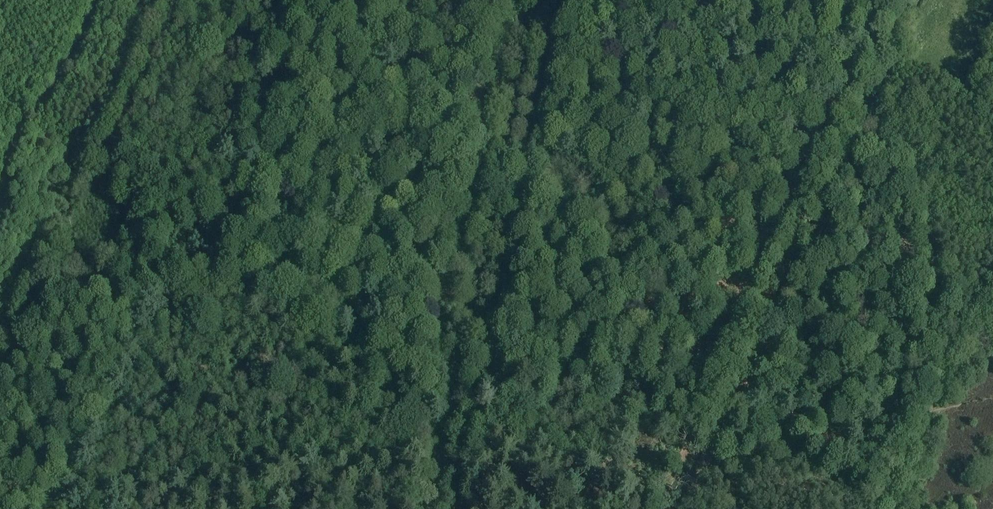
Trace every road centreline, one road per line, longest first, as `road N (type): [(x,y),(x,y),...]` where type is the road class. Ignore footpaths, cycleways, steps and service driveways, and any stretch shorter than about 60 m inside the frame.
road 1 (unclassified): [(431,508),(537,0)]
road 2 (track): [(56,508),(203,194)]
road 3 (track): [(992,108),(768,0)]
road 4 (track): [(175,0),(100,164),(141,214)]

